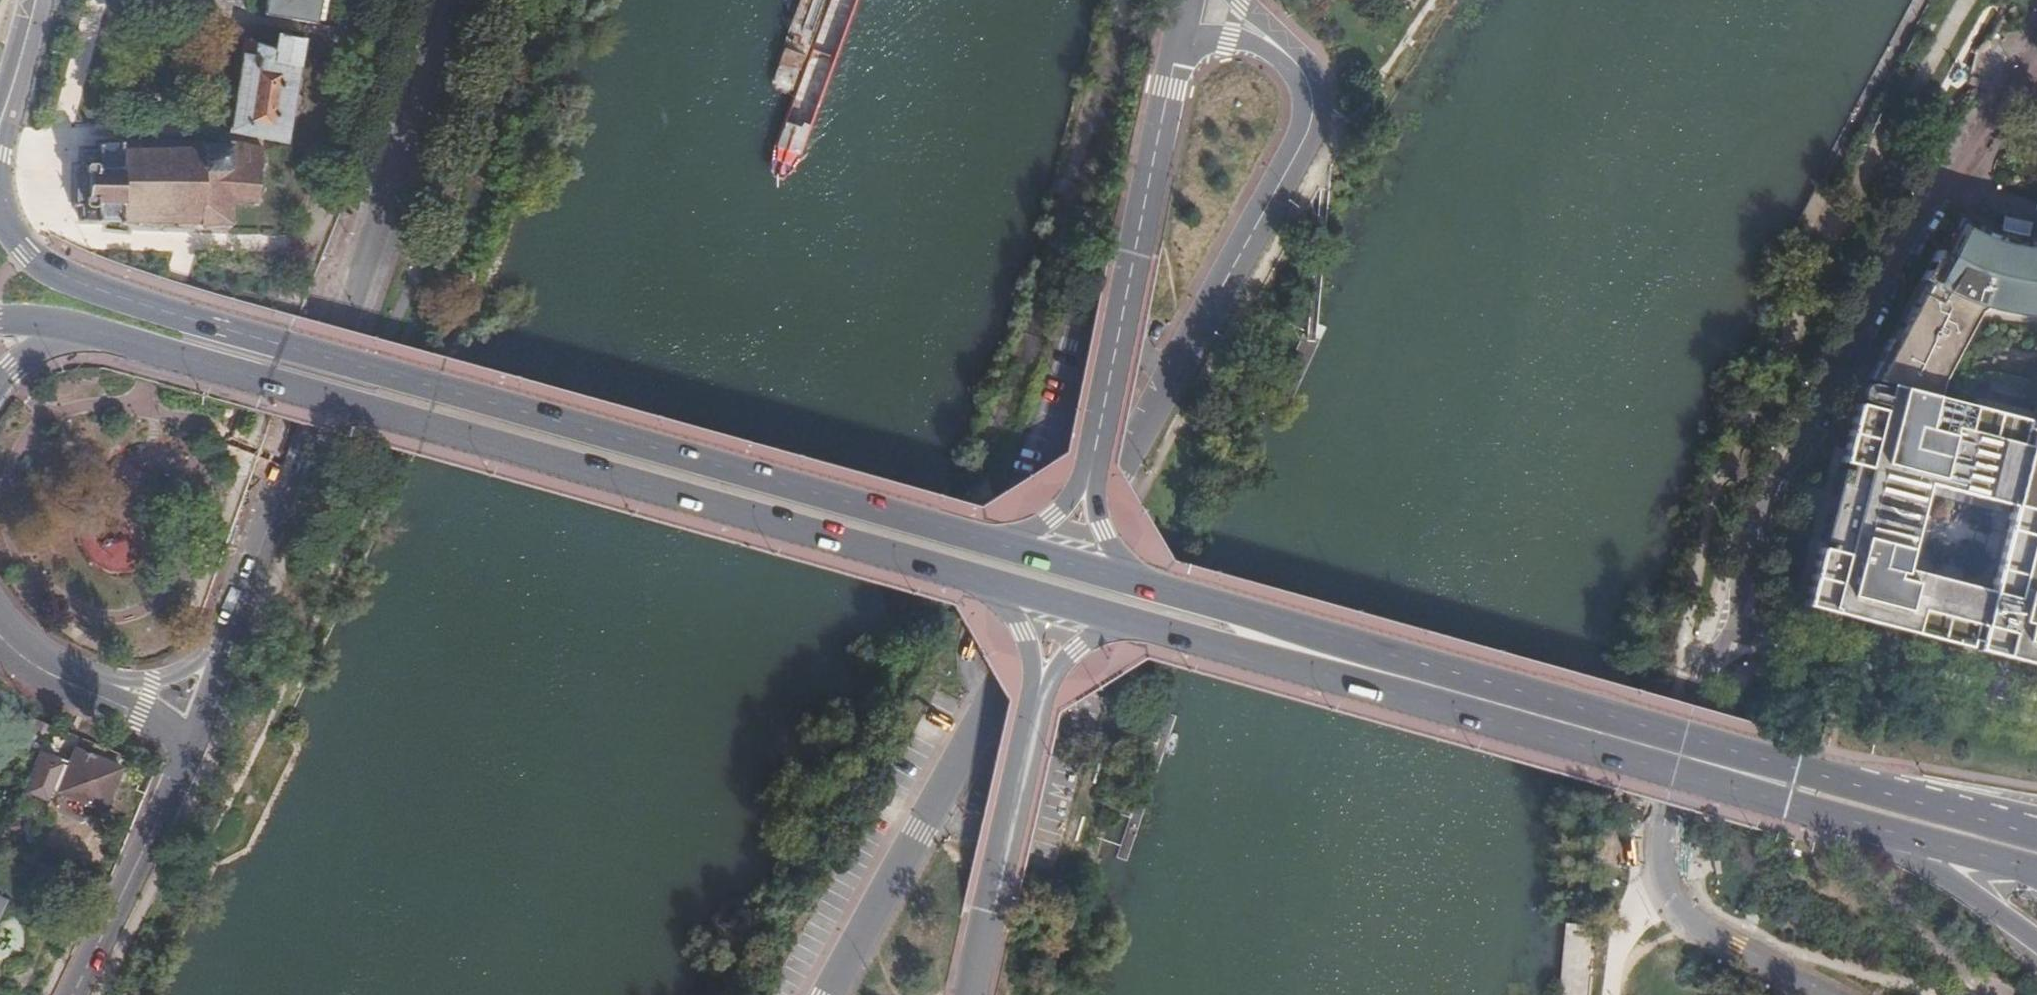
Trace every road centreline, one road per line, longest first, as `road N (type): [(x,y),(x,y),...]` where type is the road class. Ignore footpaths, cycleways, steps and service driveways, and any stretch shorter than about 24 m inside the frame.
road 1 (unclassified): [(822,994),(1304,130),(1307,79),(1285,51)]
road 2 (primary): [(1003,549),(484,409),(88,287),(26,254),(4,220)]
road 3 (primary): [(74,329),(988,588)]
road 4 (primary): [(2036,838),(1135,584)]
road 5 (primary): [(1125,625),(1849,826)]
road 6 (secondary): [(218,647),(455,0)]
road 7 (residential): [(1737,625),(1754,537),(1951,181)]
road 8 (residential): [(1823,994),(1690,922),(1661,880),(1658,824),(1700,673),(1737,625)]
road 9 (unclassified): [(1178,42),(1096,445)]
road 10 (unclassified): [(2036,709),(1737,625)]
road 11 (unclassified): [(1031,722),(972,994)]
road 12 (secondary): [(73,994),(187,746)]
road 13 (motorway): [(1849,826),(2036,950)]
road 14 (primary): [(1849,826),(2036,877)]
road 15 (primary): [(145,701),(29,655),(0,631)]
road 16 (residential): [(1951,181),(2036,56)]
road 17 (unclassified): [(1135,584),(1100,533),(1096,445)]
road 18 (unclassified): [(988,588),(1020,631),(1031,722)]
road 19 (unclassified): [(1096,445),(1050,522),(1003,549)]
road 20 (unclassified): [(1031,722),(1072,648),(1125,625)]
road 21 (primary): [(988,588),(1125,625)]
road 22 (primary): [(1135,584),(1003,549)]
road 23 (secondary): [(0,122),(31,0)]

